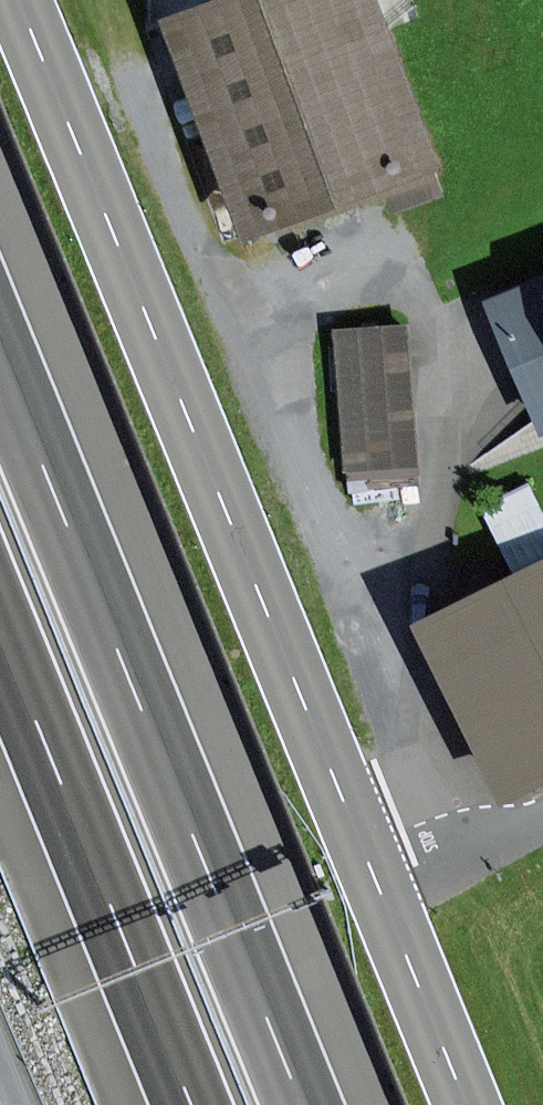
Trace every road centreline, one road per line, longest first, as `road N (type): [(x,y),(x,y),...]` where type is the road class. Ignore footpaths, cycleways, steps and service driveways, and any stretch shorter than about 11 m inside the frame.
road 1 (primary): [(17,0),(465,1104)]
road 2 (motorway): [(300,1104),(0,364)]
road 3 (motorway): [(0,636),(191,1104)]

